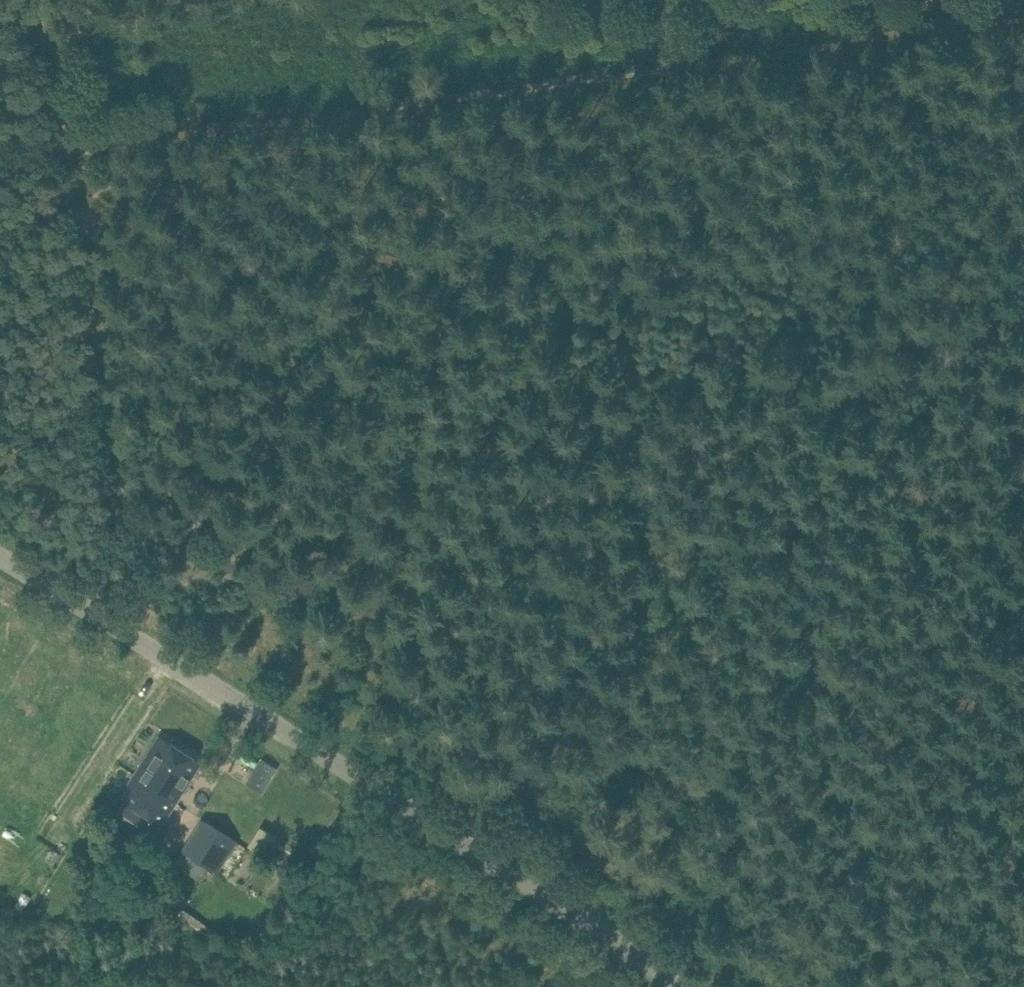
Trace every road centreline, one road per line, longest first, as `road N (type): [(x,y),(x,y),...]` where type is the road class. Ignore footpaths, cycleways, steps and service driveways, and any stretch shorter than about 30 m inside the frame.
road 1 (unclassified): [(676,986),(421,817),(0,558)]

